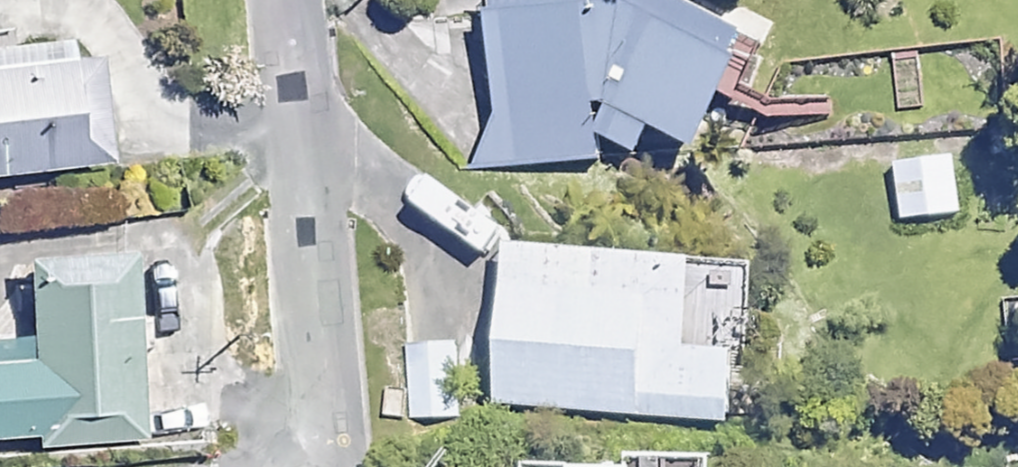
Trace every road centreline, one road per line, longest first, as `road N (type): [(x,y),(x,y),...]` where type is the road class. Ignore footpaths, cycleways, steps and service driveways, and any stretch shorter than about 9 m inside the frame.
road 1 (residential): [(283,0),(320,466)]

